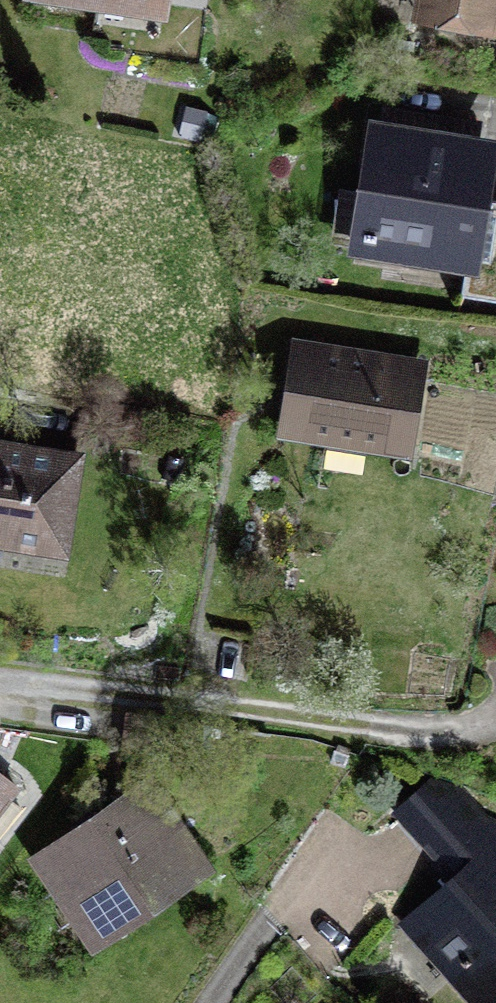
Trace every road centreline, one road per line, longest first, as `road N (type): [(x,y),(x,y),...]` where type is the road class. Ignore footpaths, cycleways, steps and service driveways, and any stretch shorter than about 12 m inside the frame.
road 1 (residential): [(333,836),(222,1002)]

